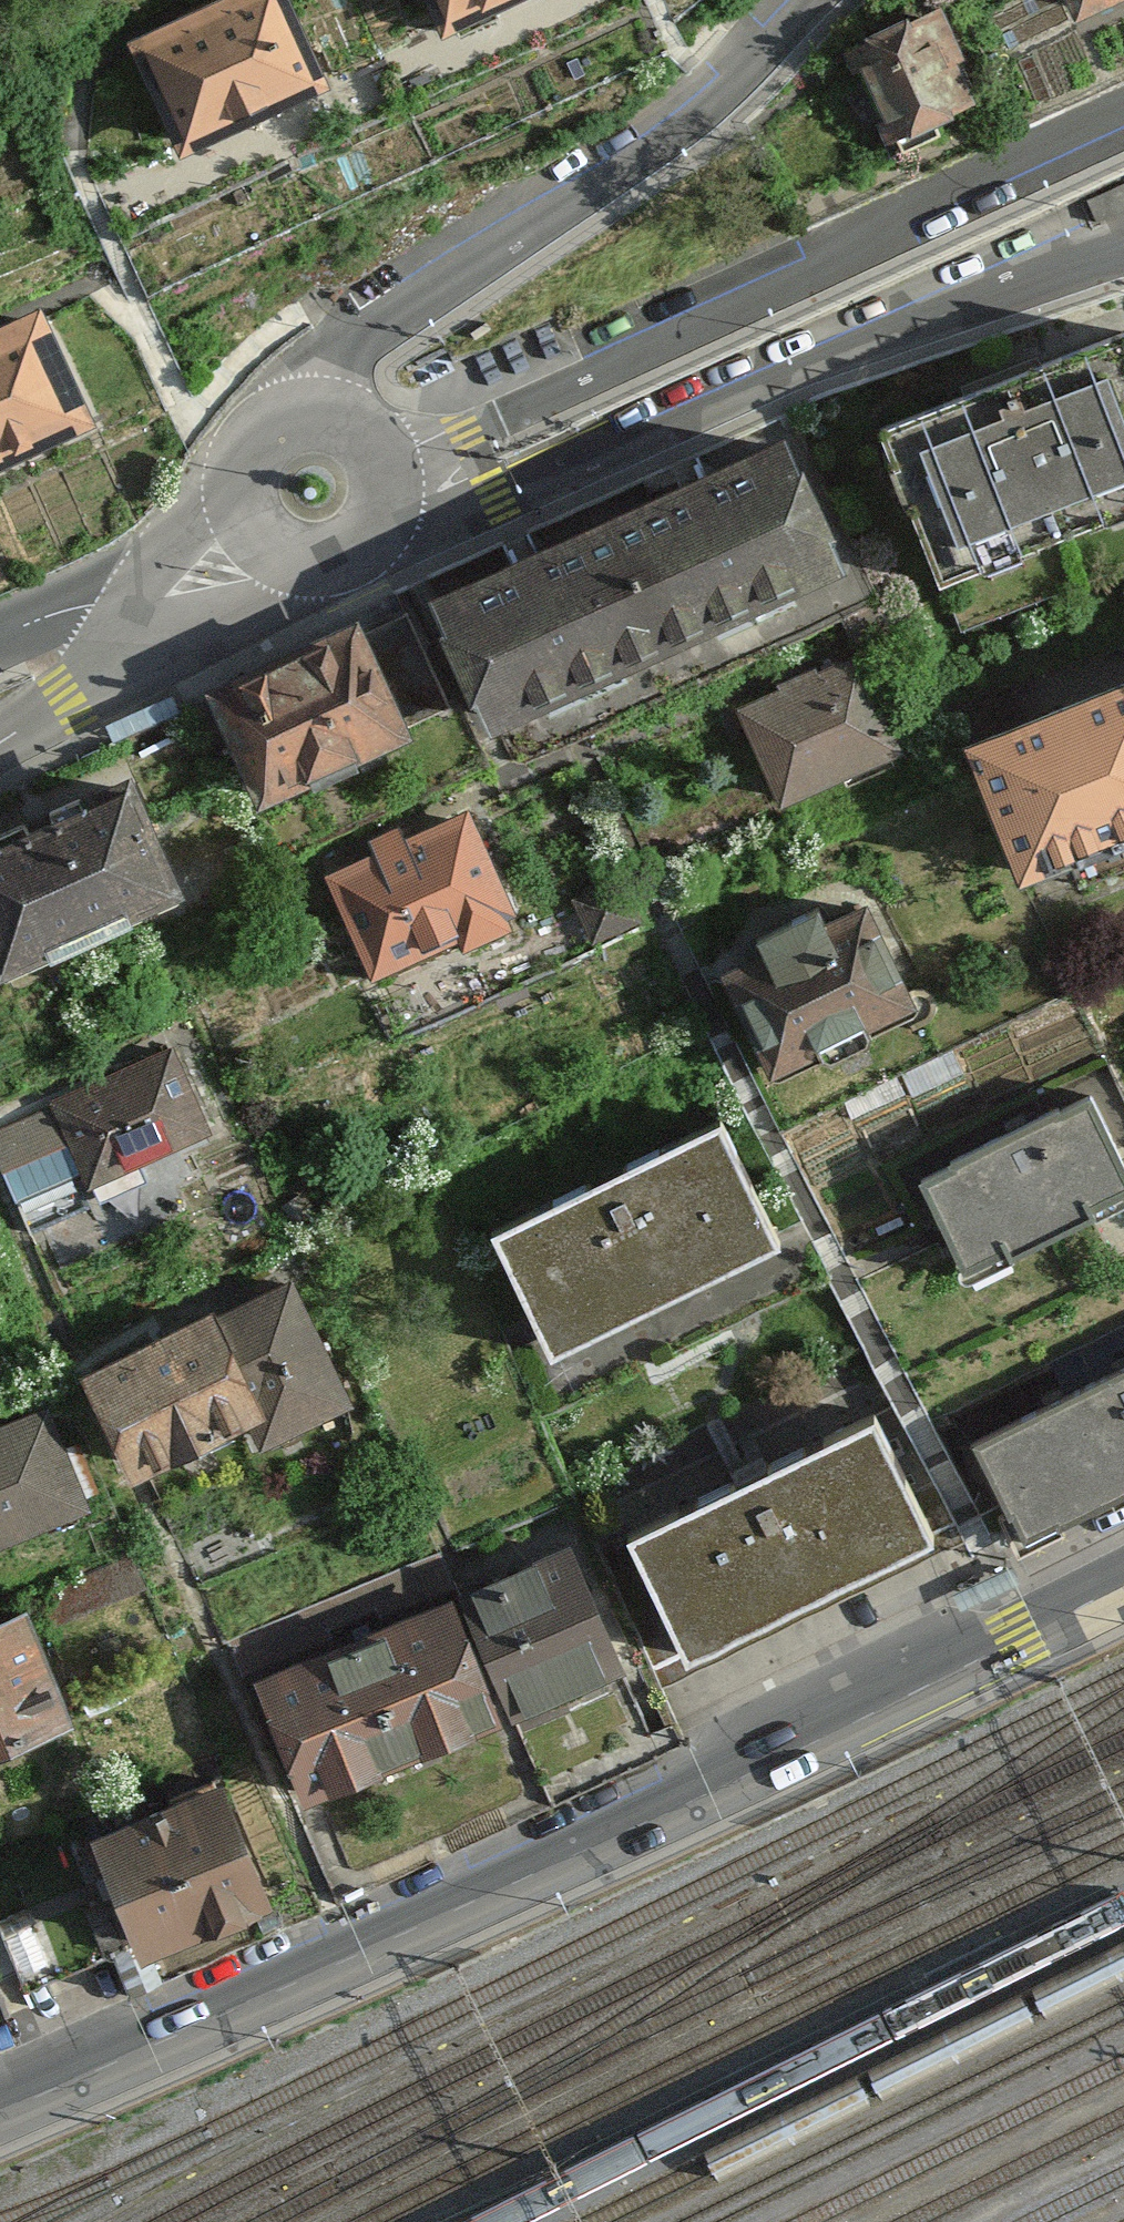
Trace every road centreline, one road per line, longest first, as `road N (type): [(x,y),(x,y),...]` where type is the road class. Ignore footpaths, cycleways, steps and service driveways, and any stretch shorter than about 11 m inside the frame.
road 1 (secondary): [(0,2104),(580,1850),(1123,1582)]
road 2 (motorway): [(1123,1689),(586,1880),(0,2124)]
road 3 (residential): [(388,453),(466,435),(1123,122)]
road 4 (residential): [(1123,239),(454,520),(390,524)]
road 5 (residential): [(328,413),(354,336),(584,196),(704,109),(816,0)]
road 6 (motorway): [(548,2221),(948,2099),(1123,2058)]
road 7 (residential): [(152,625),(0,745)]
road 8 (residential): [(243,487),(173,575),(152,625)]
road 9 (residential): [(152,625),(265,590),(297,564)]
road 10 (residential): [(152,625),(97,605),(0,633)]
road 11 (residential): [(328,413),(279,424),(248,463),(243,487)]

